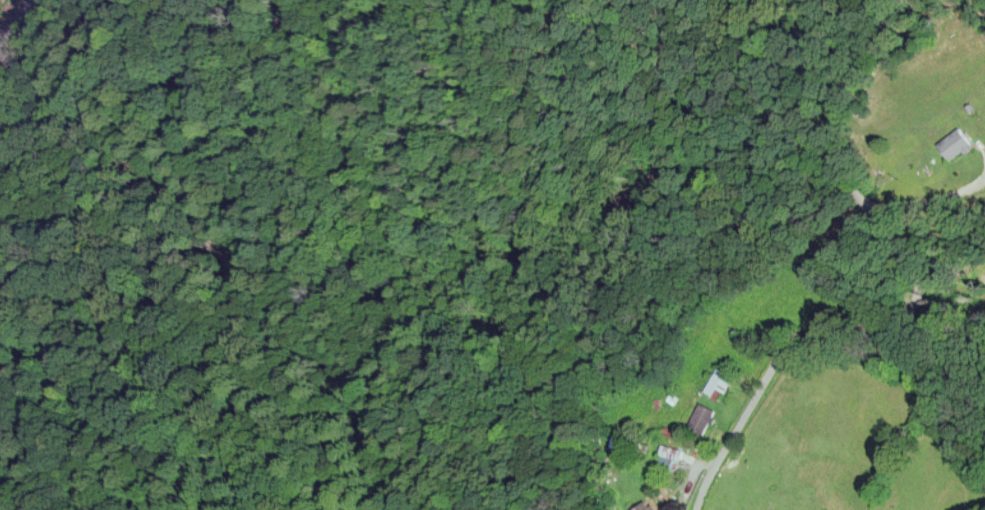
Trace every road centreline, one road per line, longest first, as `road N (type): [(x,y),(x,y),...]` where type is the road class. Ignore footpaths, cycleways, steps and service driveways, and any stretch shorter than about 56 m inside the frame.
road 1 (residential): [(696,509),(717,451),(784,349),(905,310),(913,255),(829,151),(825,127),(899,0)]

